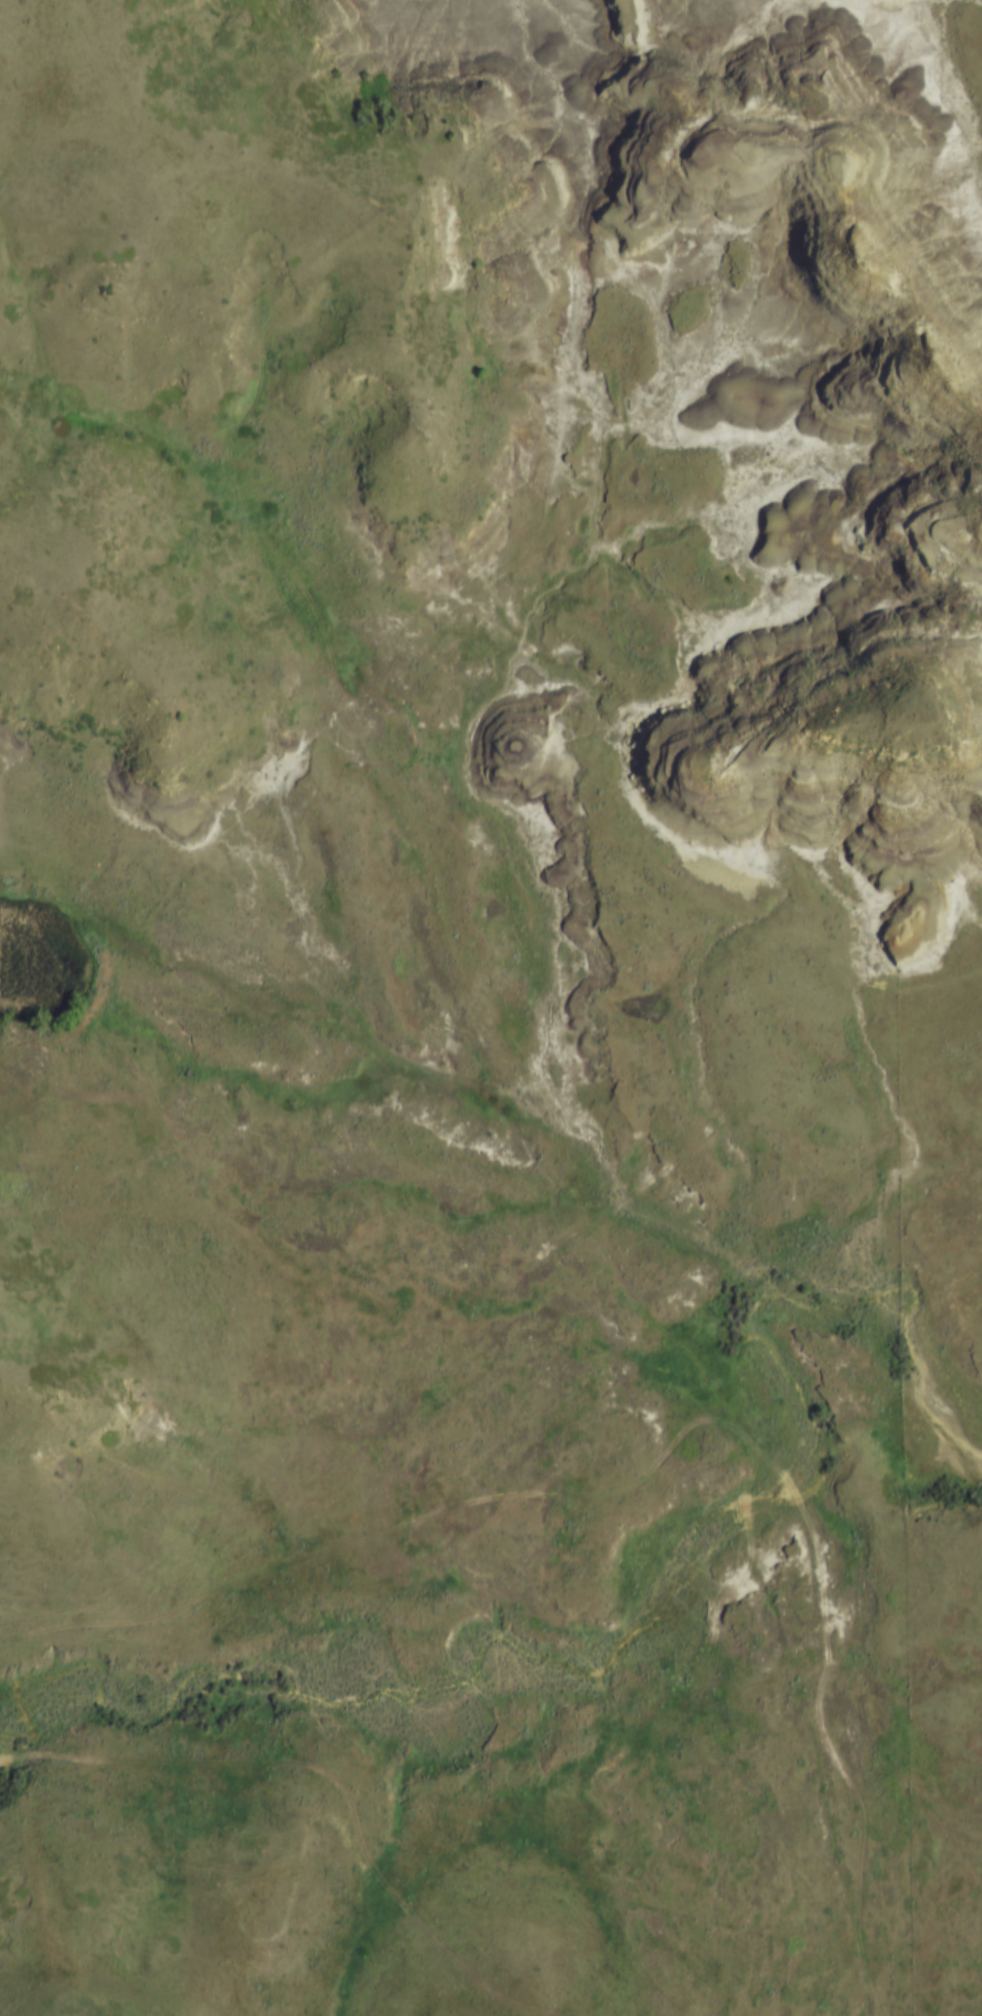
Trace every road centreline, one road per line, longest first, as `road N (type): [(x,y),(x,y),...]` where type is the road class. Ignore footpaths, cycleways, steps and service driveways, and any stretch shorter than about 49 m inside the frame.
road 1 (track): [(132,1754),(151,1699),(201,1656),(488,1574),(680,1358),(743,1316),(911,1283),(981,1252)]
road 2 (track): [(0,1753),(150,1755),(294,1768),(348,1782),(366,1833),(433,1936),(542,2015)]

